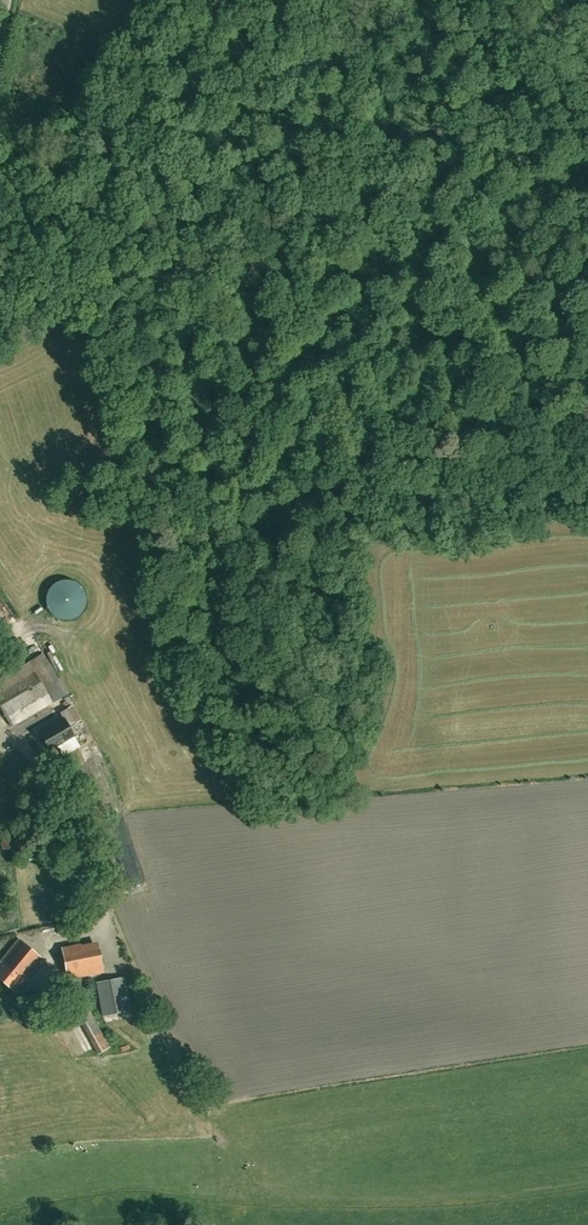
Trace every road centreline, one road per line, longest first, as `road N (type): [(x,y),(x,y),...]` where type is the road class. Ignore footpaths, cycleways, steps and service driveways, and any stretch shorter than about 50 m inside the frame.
road 1 (unclassified): [(94,907),(71,832),(0,737)]

